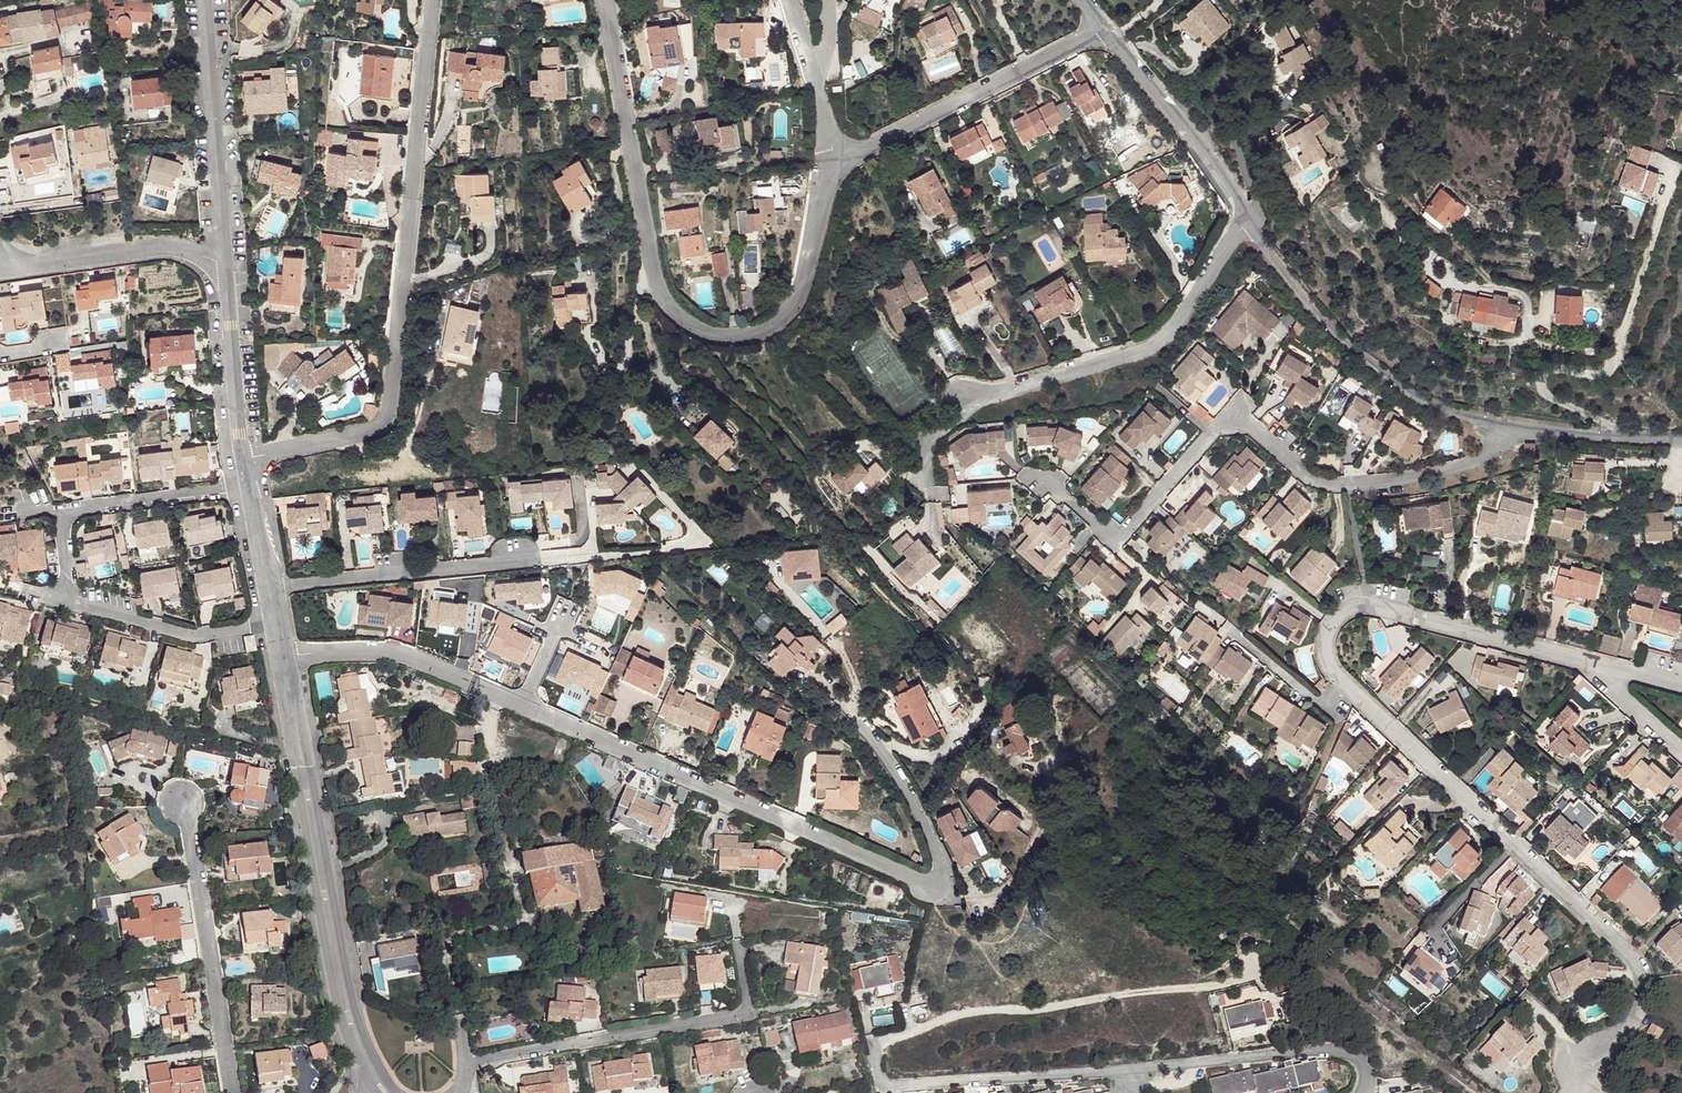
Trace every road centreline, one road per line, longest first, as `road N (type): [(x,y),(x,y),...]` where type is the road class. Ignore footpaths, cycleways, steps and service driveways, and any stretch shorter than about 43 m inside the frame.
road 1 (residential): [(1361,1092),(1364,1071),(1356,1053),(1339,1049),(898,1085),(883,1083),(874,1071),(877,1045),(950,1014),(1234,982)]
road 2 (residential): [(282,661),(369,650),(405,655),(915,881),(935,880),(941,872),(927,831),(861,722)]
road 3 (residential): [(1585,659),(1369,603),(1342,615),(1325,644),(1338,678),(1633,958),(1641,973),(1637,1015),(1607,1054),(1585,1066)]
road 4 (residential): [(605,0),(650,263),(678,314),(729,335),(780,319),(801,294),(811,259),(828,164)]
road 5 (residential): [(247,471),(286,452),(382,427),(434,0)]
road 6 (residential): [(249,486),(79,509),(64,526),(66,595),(195,636),(276,624)]
road 7 (residential): [(465,1062),(740,1015),(748,995),(732,908)]
road 8 (residential): [(393,1092),(354,1013),(309,767),(298,747)]
road 9 (residential): [(1250,216),(1165,340),(1140,355),(968,398)]
road 10 (residential): [(298,747),(332,984),(369,1088)]
road 11 (residential): [(1504,427),(1493,449),(1471,462),(1333,487),(1302,476),(1243,420),(1215,424),(1209,433)]
road 12 (residential): [(1250,216),(1305,302),(1392,379),(1463,417),(1504,427)]
road 13 (residential): [(828,164),(1103,26)]
road 14 (residential): [(233,1092),(184,804)]
road 15 (residential): [(226,266),(204,0)]
road 16 (residential): [(271,587),(523,560)]
road 17 (residential): [(1209,433),(1121,534),(1105,535),(1029,472)]
road 18 (residential): [(1103,26),(1250,216)]
road 19 (residential): [(226,266),(166,246),(0,269)]
road 20 (residential): [(247,471),(226,266)]
road 21 (residential): [(1504,427),(1681,442)]
road 22 (residential): [(1681,748),(1585,659)]

